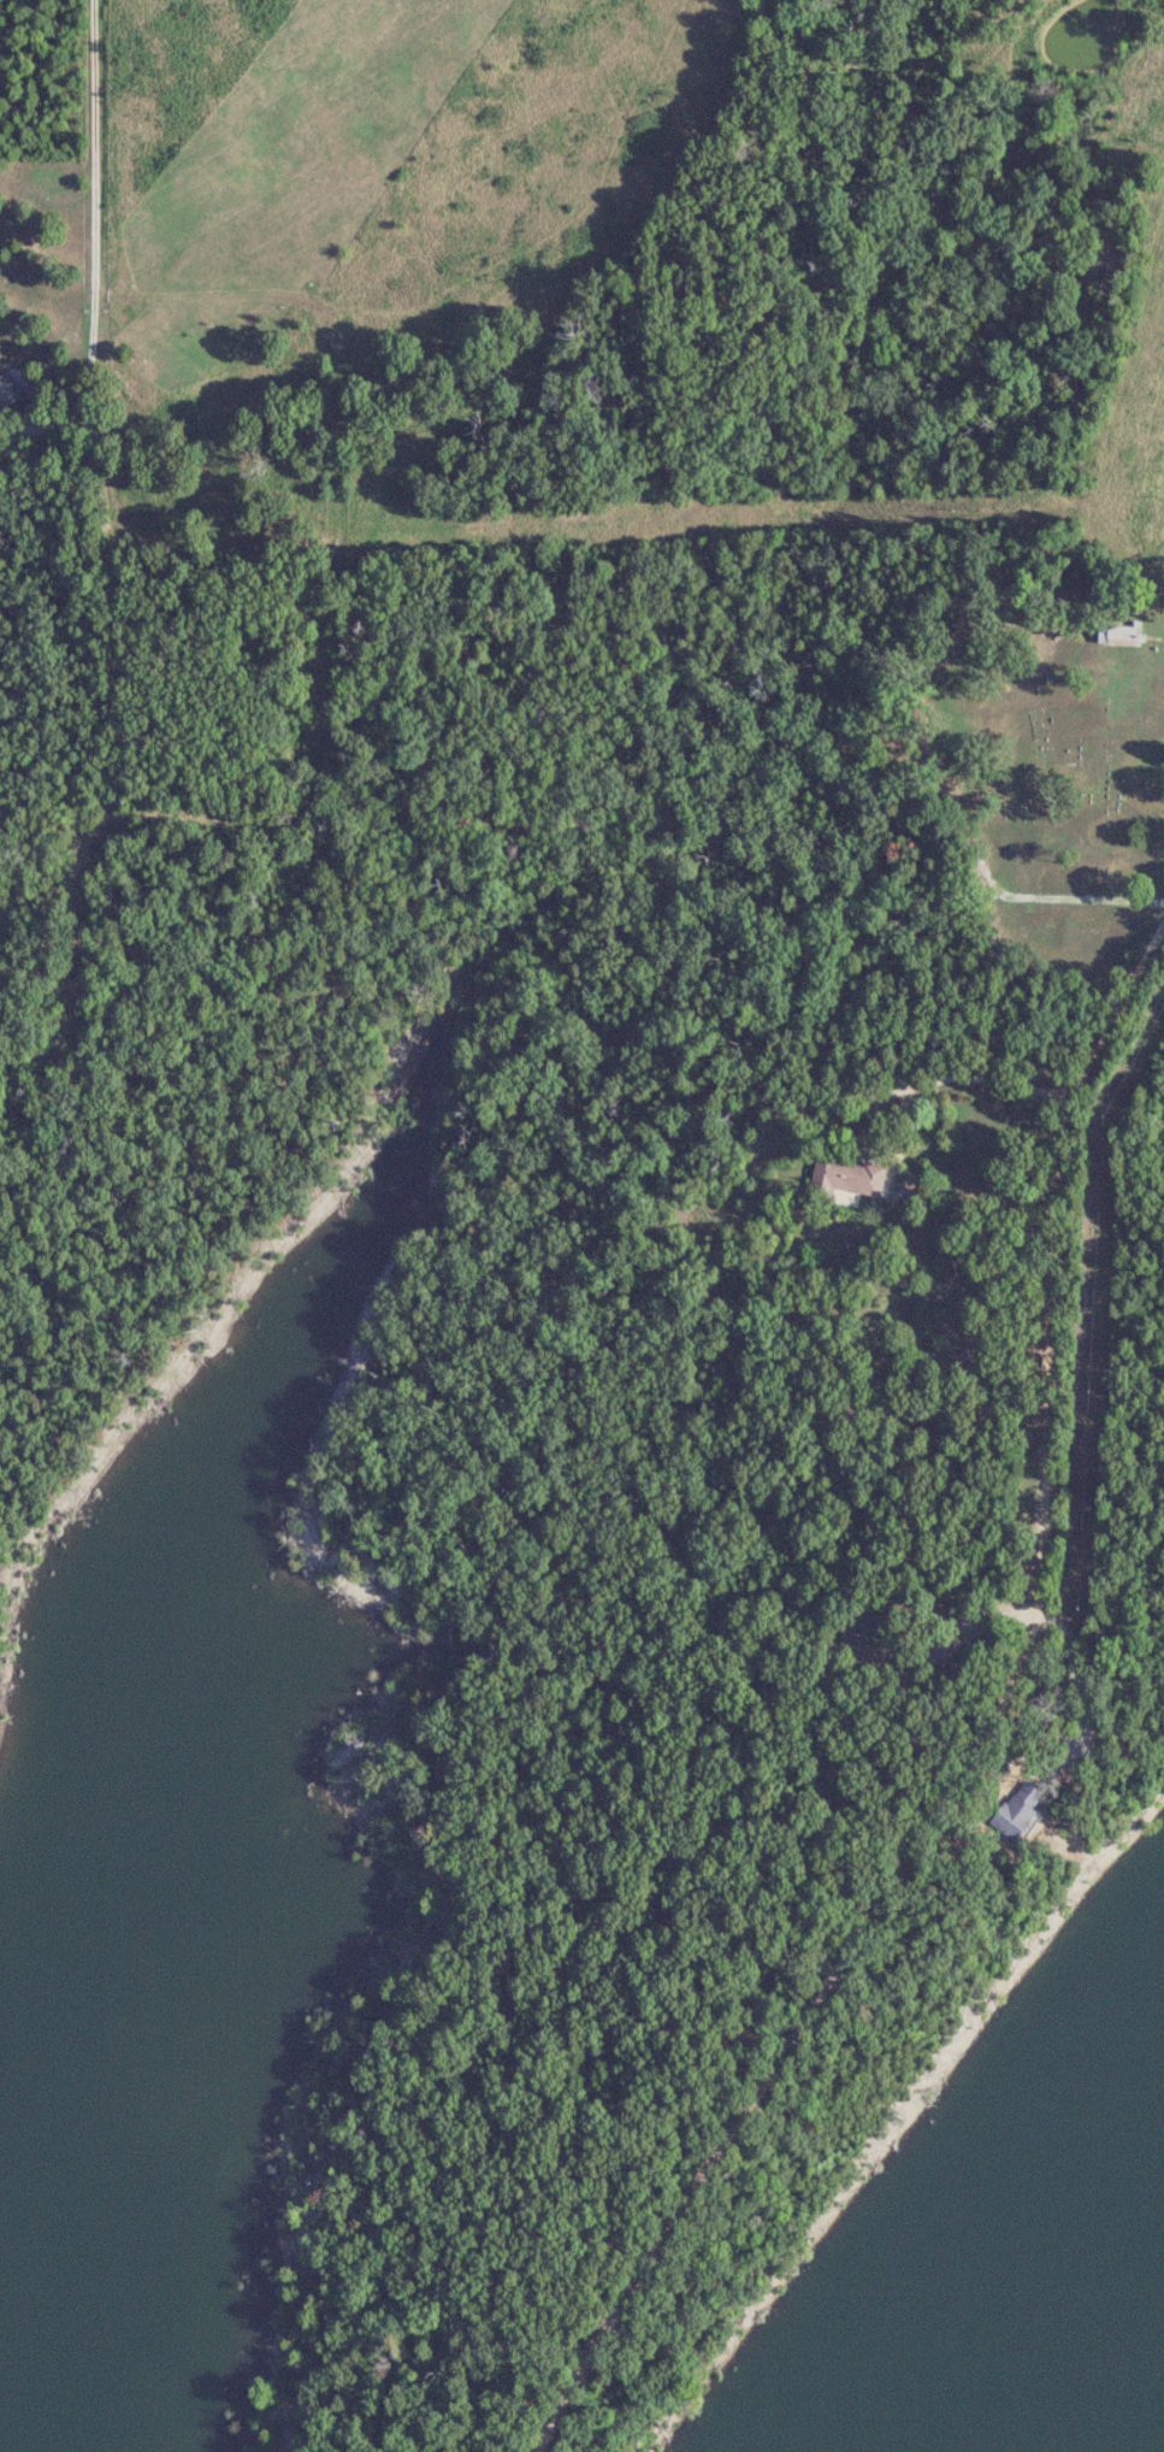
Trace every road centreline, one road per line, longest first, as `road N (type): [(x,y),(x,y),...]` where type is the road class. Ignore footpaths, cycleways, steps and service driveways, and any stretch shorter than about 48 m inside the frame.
road 1 (residential): [(535,2451),(664,2228),(1014,1680),(1041,1542),(1057,1145),(1082,1072),(1163,924)]

